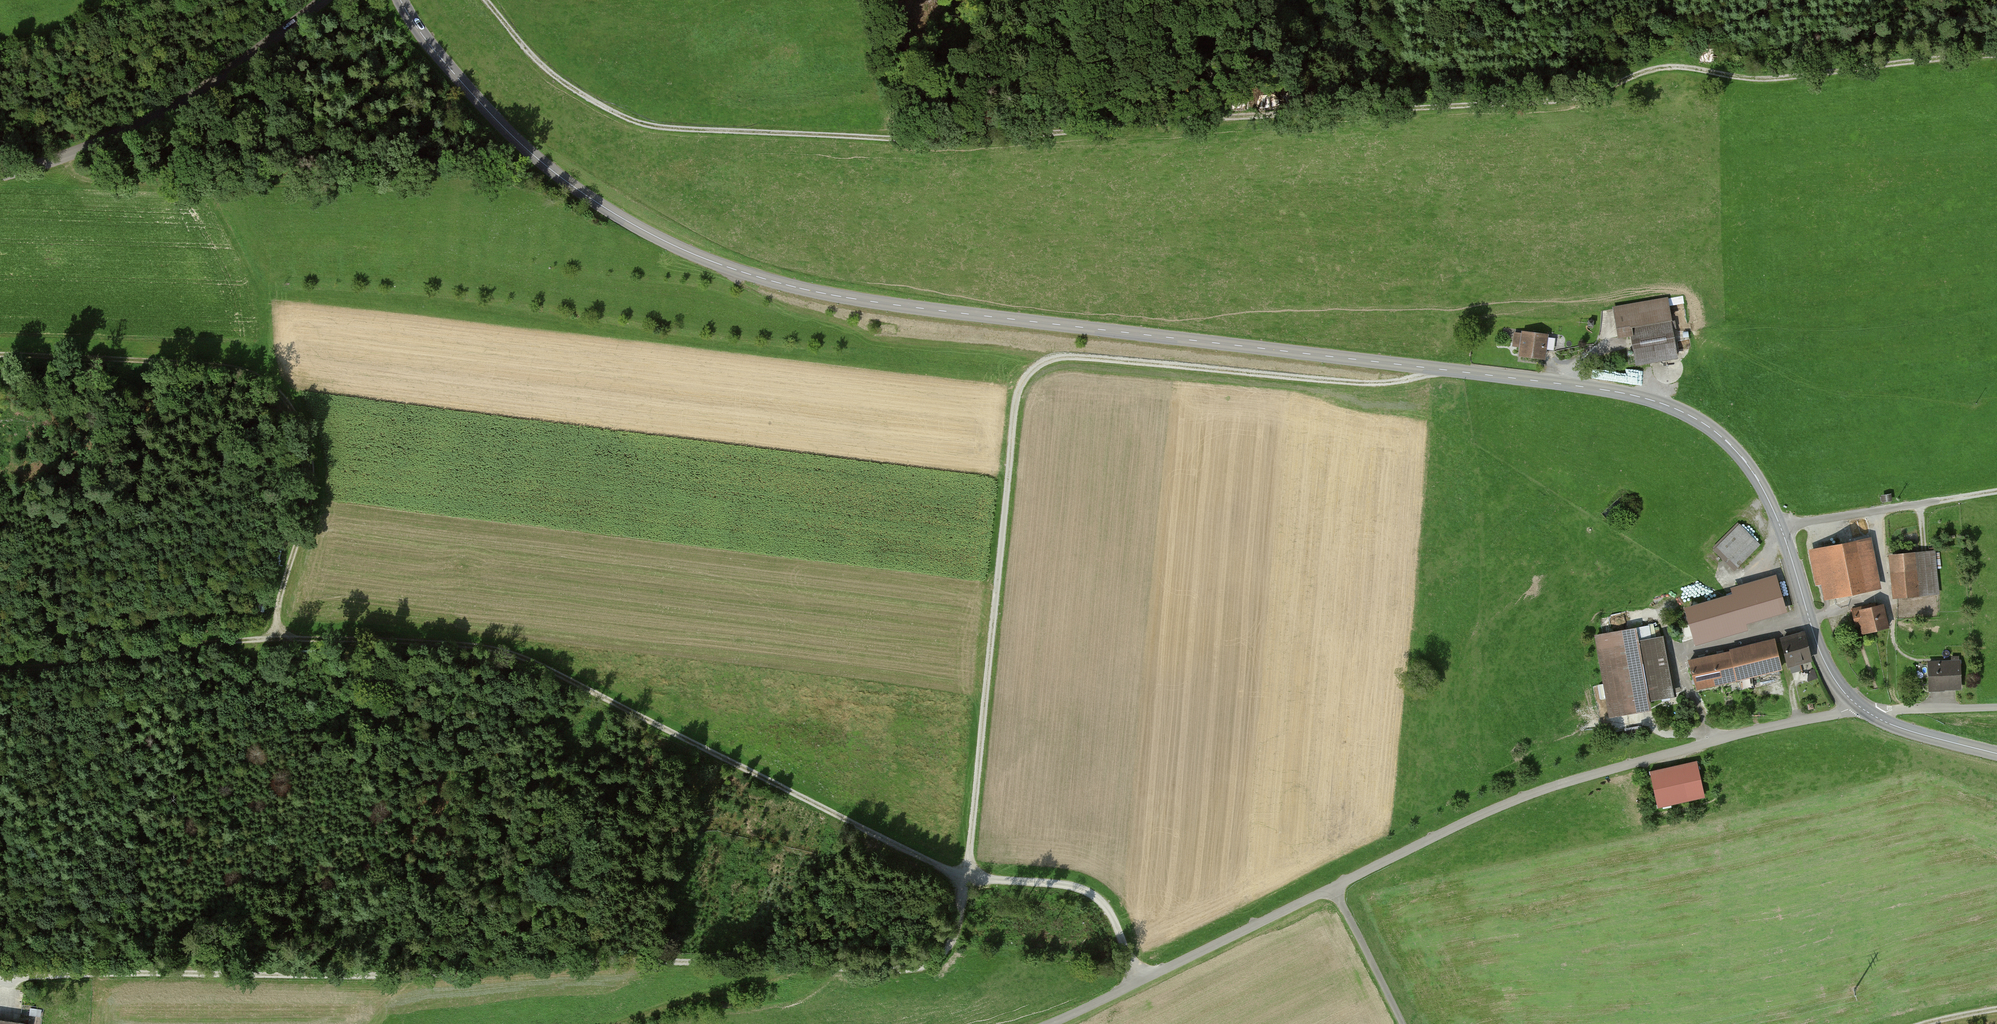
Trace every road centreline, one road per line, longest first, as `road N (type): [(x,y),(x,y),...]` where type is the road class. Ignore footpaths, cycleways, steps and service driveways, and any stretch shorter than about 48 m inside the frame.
road 1 (track): [(0,979),(451,975),(585,961),(932,965),(960,932),(1016,409),(1036,369),(1076,358),(1373,385),(1449,370)]
road 2 (tertiary): [(401,0),(466,89),(528,149),(665,242),(738,273),(915,308),(1607,390),(1702,422),(1757,477),(1825,663),(1855,703)]
road 3 (track): [(487,0),(540,64),(631,120),(672,129),(935,140),(1569,101),(1665,68),(1781,78),(1996,54)]
road 4 (track): [(1140,981),(1110,911),(1091,893),(949,871),(518,655),(407,640),(269,639),(0,669)]
road 5 (unclassified): [(1051,1023),(1489,811),(1569,781),(1855,703)]
road 6 (track): [(269,639),(310,480),(303,435),(285,402),(257,378),(228,369),(0,356)]
road 7 (unclassified): [(0,175),(155,117),(325,0)]
road 8 (track): [(738,273),(746,285),(871,337),(1036,369)]
road 9 (track): [(0,505),(87,444),(250,396),(266,384)]
road 10 (track): [(1781,527),(1996,492)]
road 11 (track): [(1334,887),(1404,1023)]
road 12 (tertiary): [(1882,720),(1996,754)]
road 13 (unclassified): [(1996,708),(1894,710),(1882,720)]

